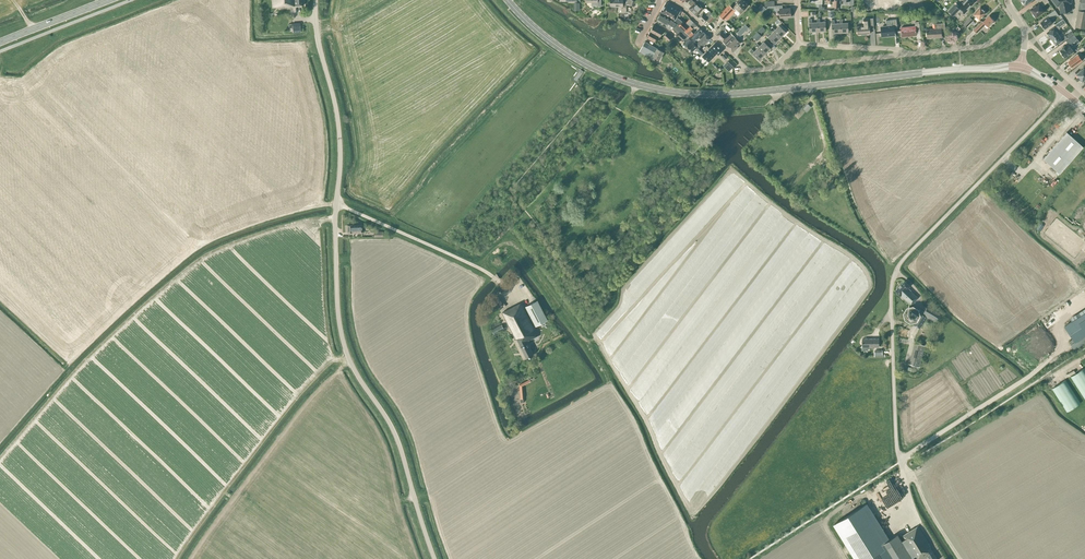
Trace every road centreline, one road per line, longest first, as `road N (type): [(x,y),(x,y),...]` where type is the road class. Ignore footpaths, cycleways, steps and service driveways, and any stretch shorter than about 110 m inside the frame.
road 1 (unclassified): [(434,558),(403,459),(344,350),(337,322),(340,157),(316,0)]
road 2 (primary): [(1021,67),(682,93),(593,67),(507,0)]
road 3 (unclassified): [(900,461),(895,272),(1065,93)]
road 4 (track): [(1067,347),(900,461)]
road 5 (residential): [(671,0),(742,66),(776,68)]
road 6 (residential): [(776,68),(905,55)]
road 7 (residential): [(905,55),(980,46),(1019,20)]

